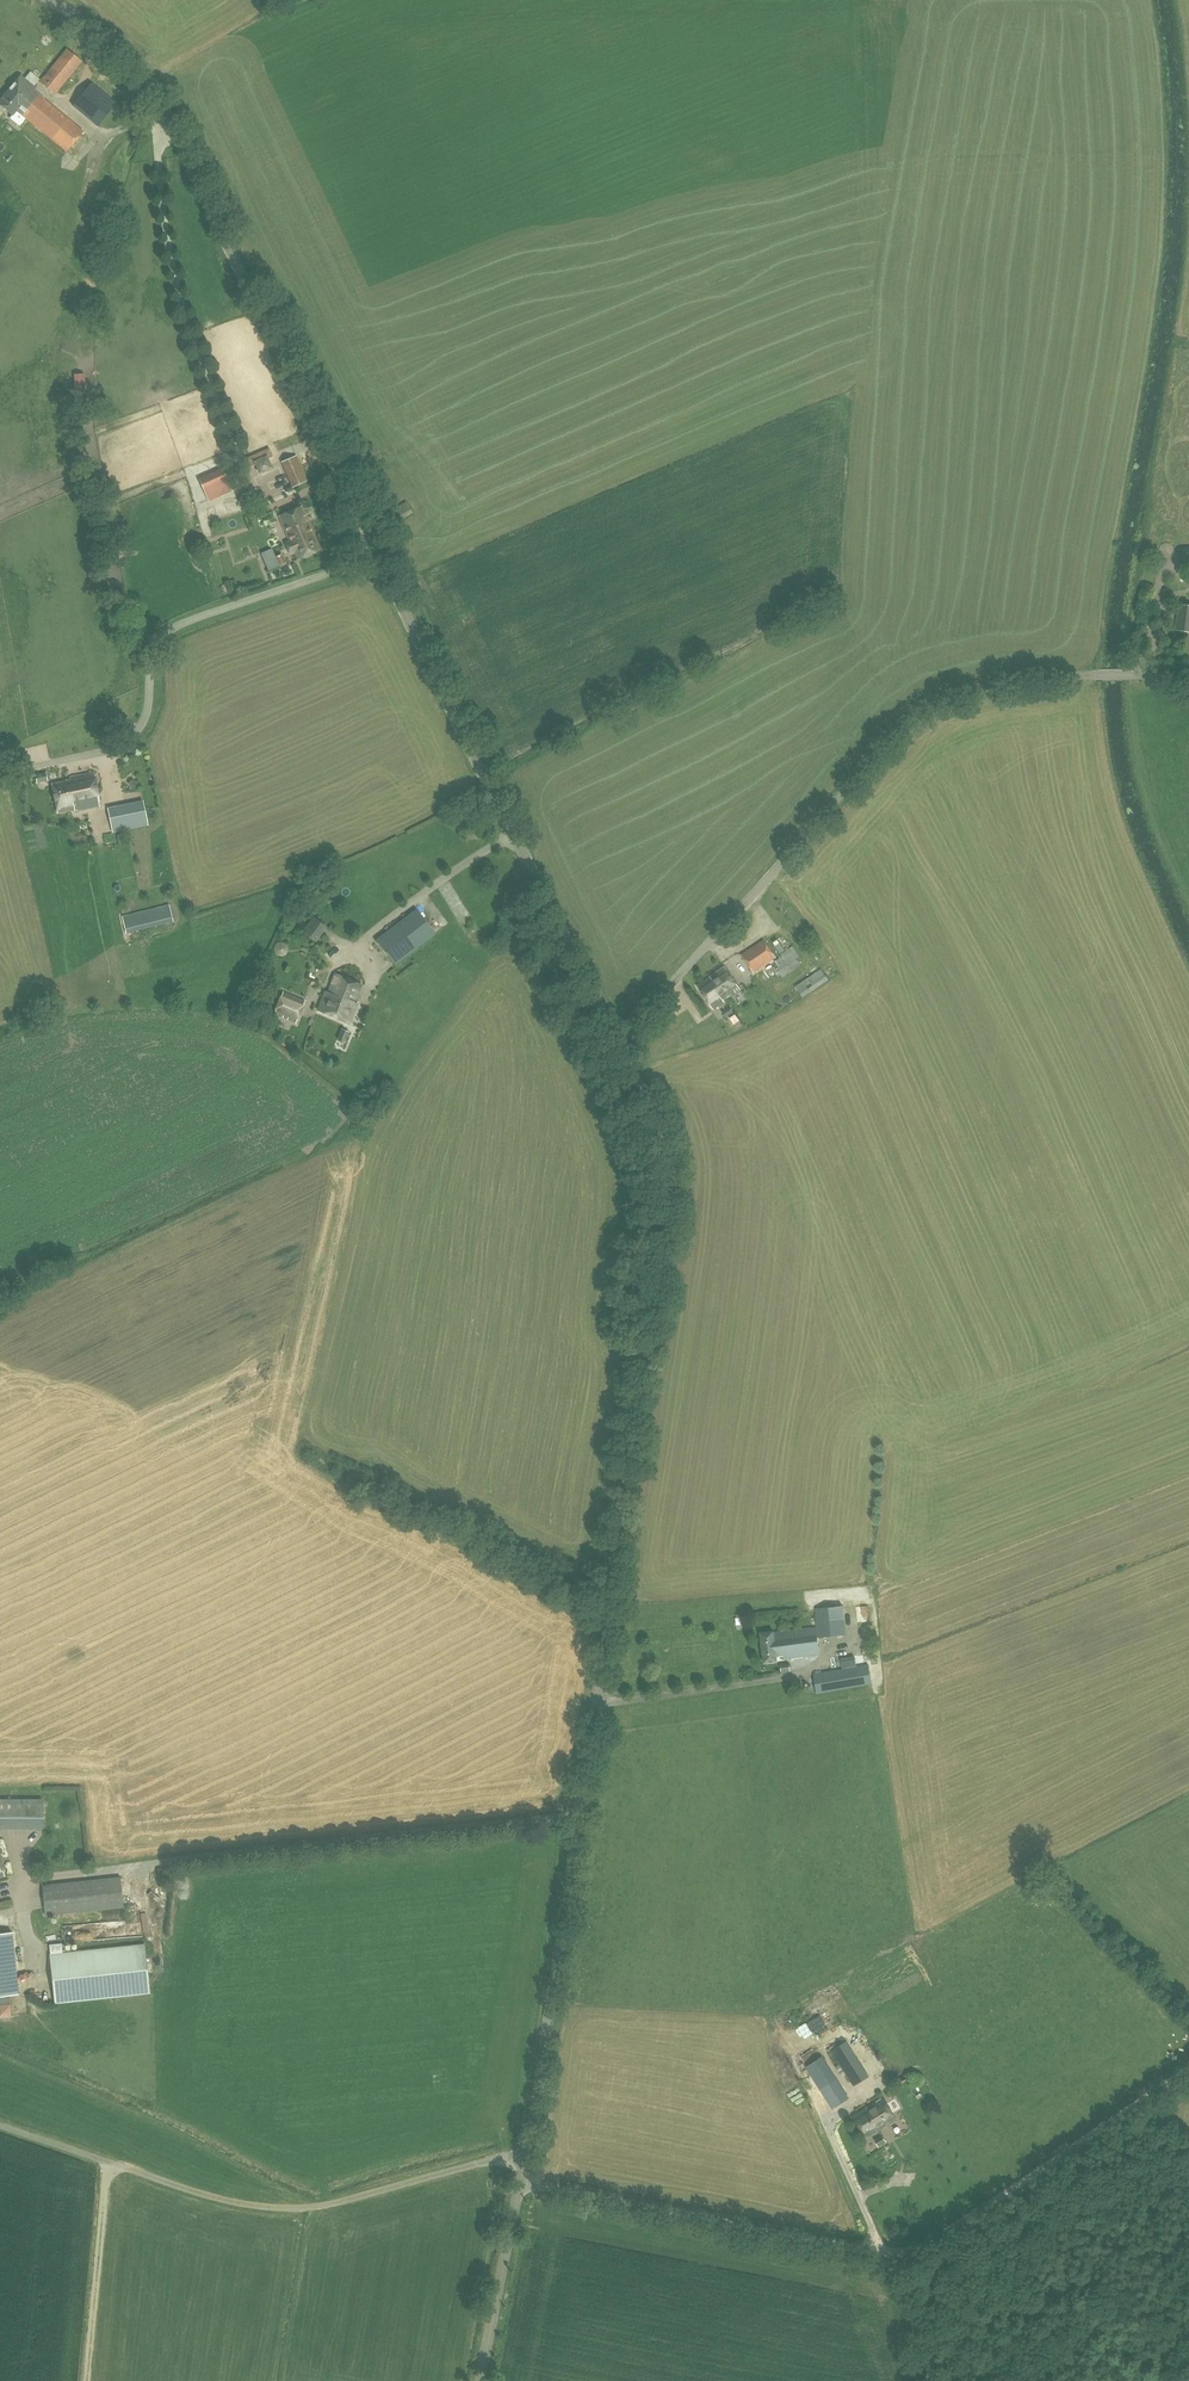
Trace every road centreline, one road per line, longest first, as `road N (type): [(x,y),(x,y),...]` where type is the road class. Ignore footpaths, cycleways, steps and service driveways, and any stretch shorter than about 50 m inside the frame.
road 1 (unclassified): [(580,1822),(665,1235),(667,1160),(619,1044)]
road 2 (unclassified): [(619,1044),(911,721),(934,707),(963,695),(1073,678),(1188,683)]
road 3 (unclassified): [(379,553),(152,77),(107,32),(54,0)]
road 4 (unclassified): [(619,1044),(379,553)]
road 5 (unclassified): [(523,2163),(493,2161),(307,2214),(245,2212),(0,2131)]
road 6 (unclassified): [(168,1868),(580,1822)]
road 7 (track): [(888,2252),(518,2187)]
road 8 (track): [(1188,2070),(923,2245),(888,2252)]
road 9 (unclassified): [(523,2163),(580,1822)]
road 10 (unclassified): [(130,737),(143,732),(153,710),(156,660),(170,633),(379,553)]
road 11 (unclassified): [(480,2380),(523,2163)]
road 12 (track): [(945,2380),(888,2252)]

